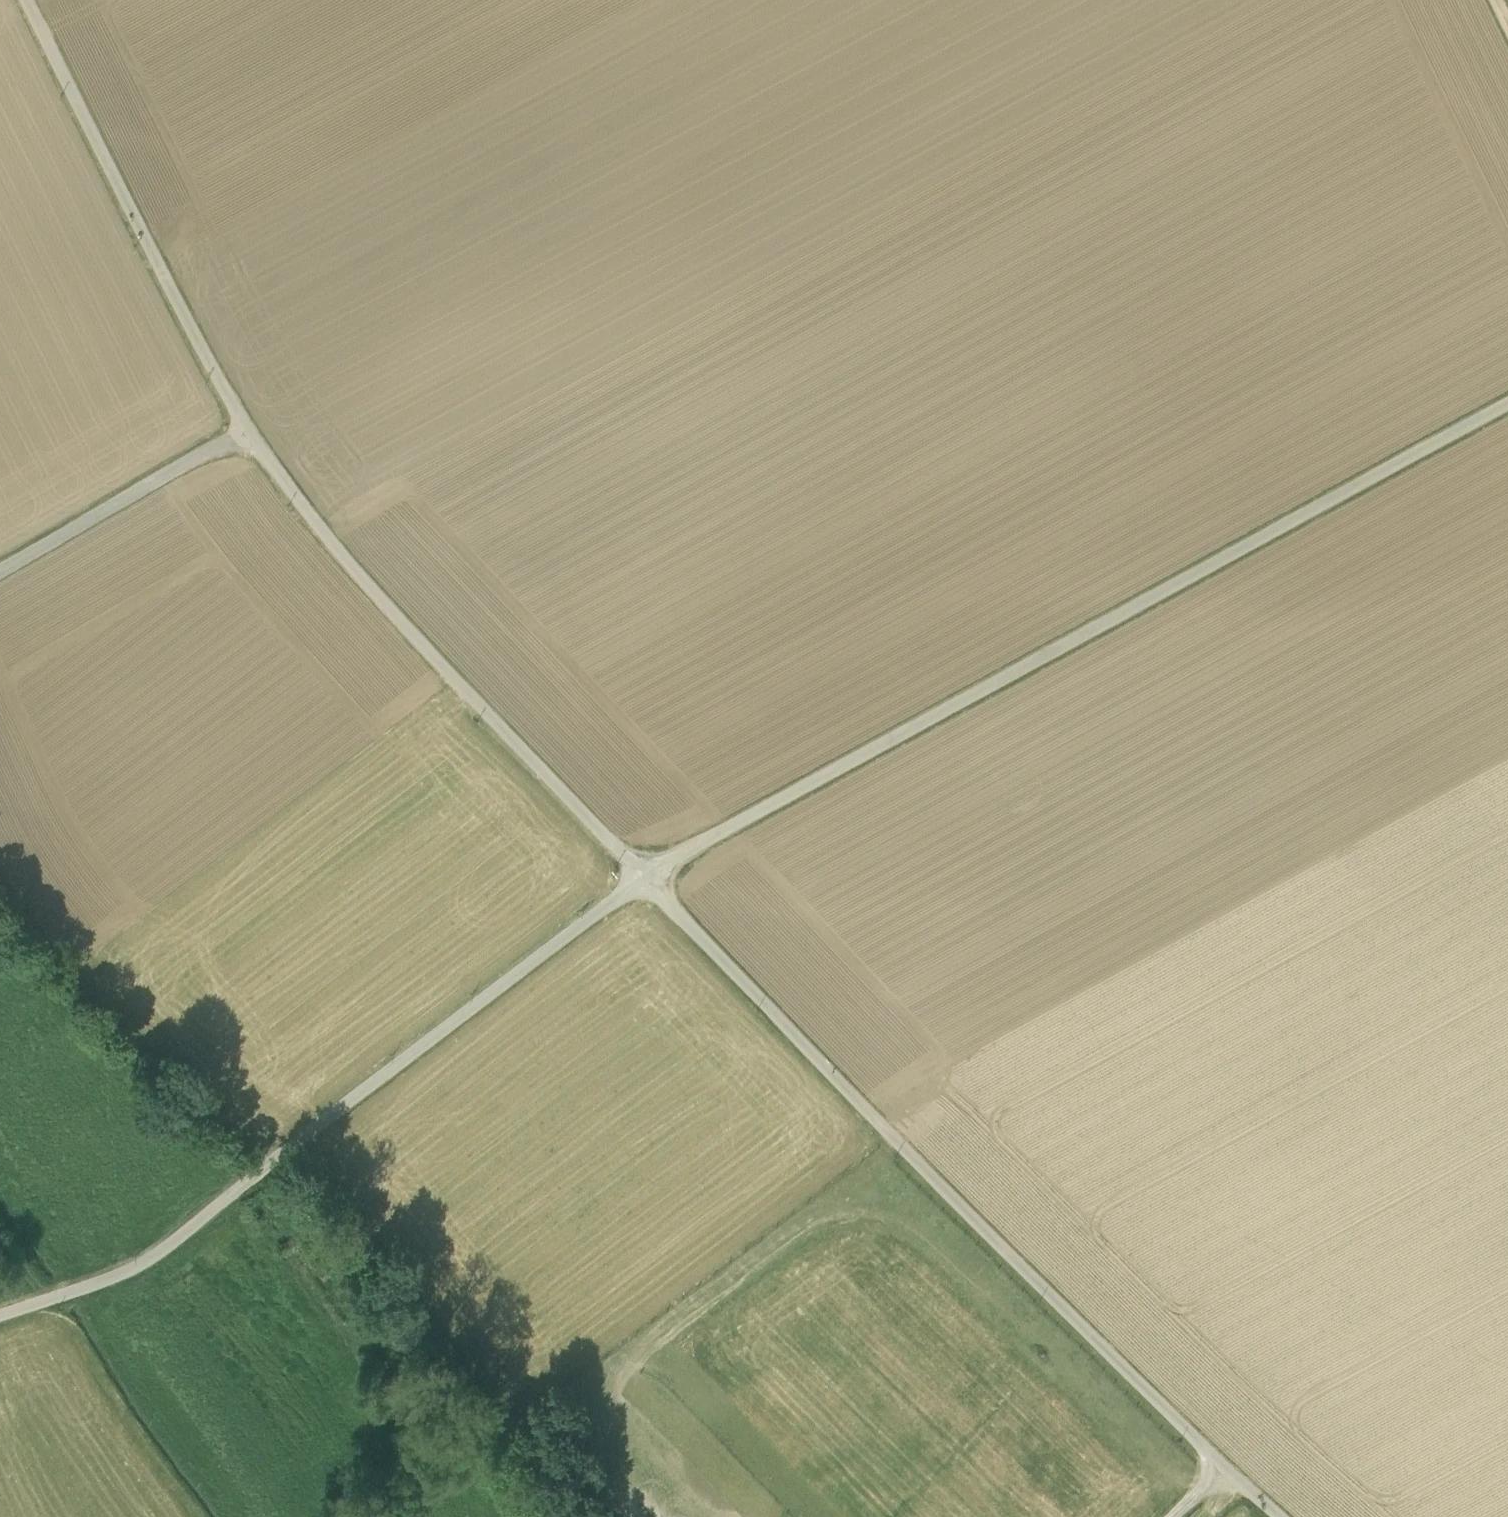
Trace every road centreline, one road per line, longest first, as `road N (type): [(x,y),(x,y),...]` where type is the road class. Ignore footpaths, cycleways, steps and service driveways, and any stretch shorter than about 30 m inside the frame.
road 1 (unclassified): [(29,0),(183,316),(305,518),(642,873)]
road 2 (unclassified): [(642,873),(1507,404)]
road 3 (unclassified): [(1280,1516),(642,873)]
road 4 (unclassified): [(642,873),(135,1267),(0,1315)]

